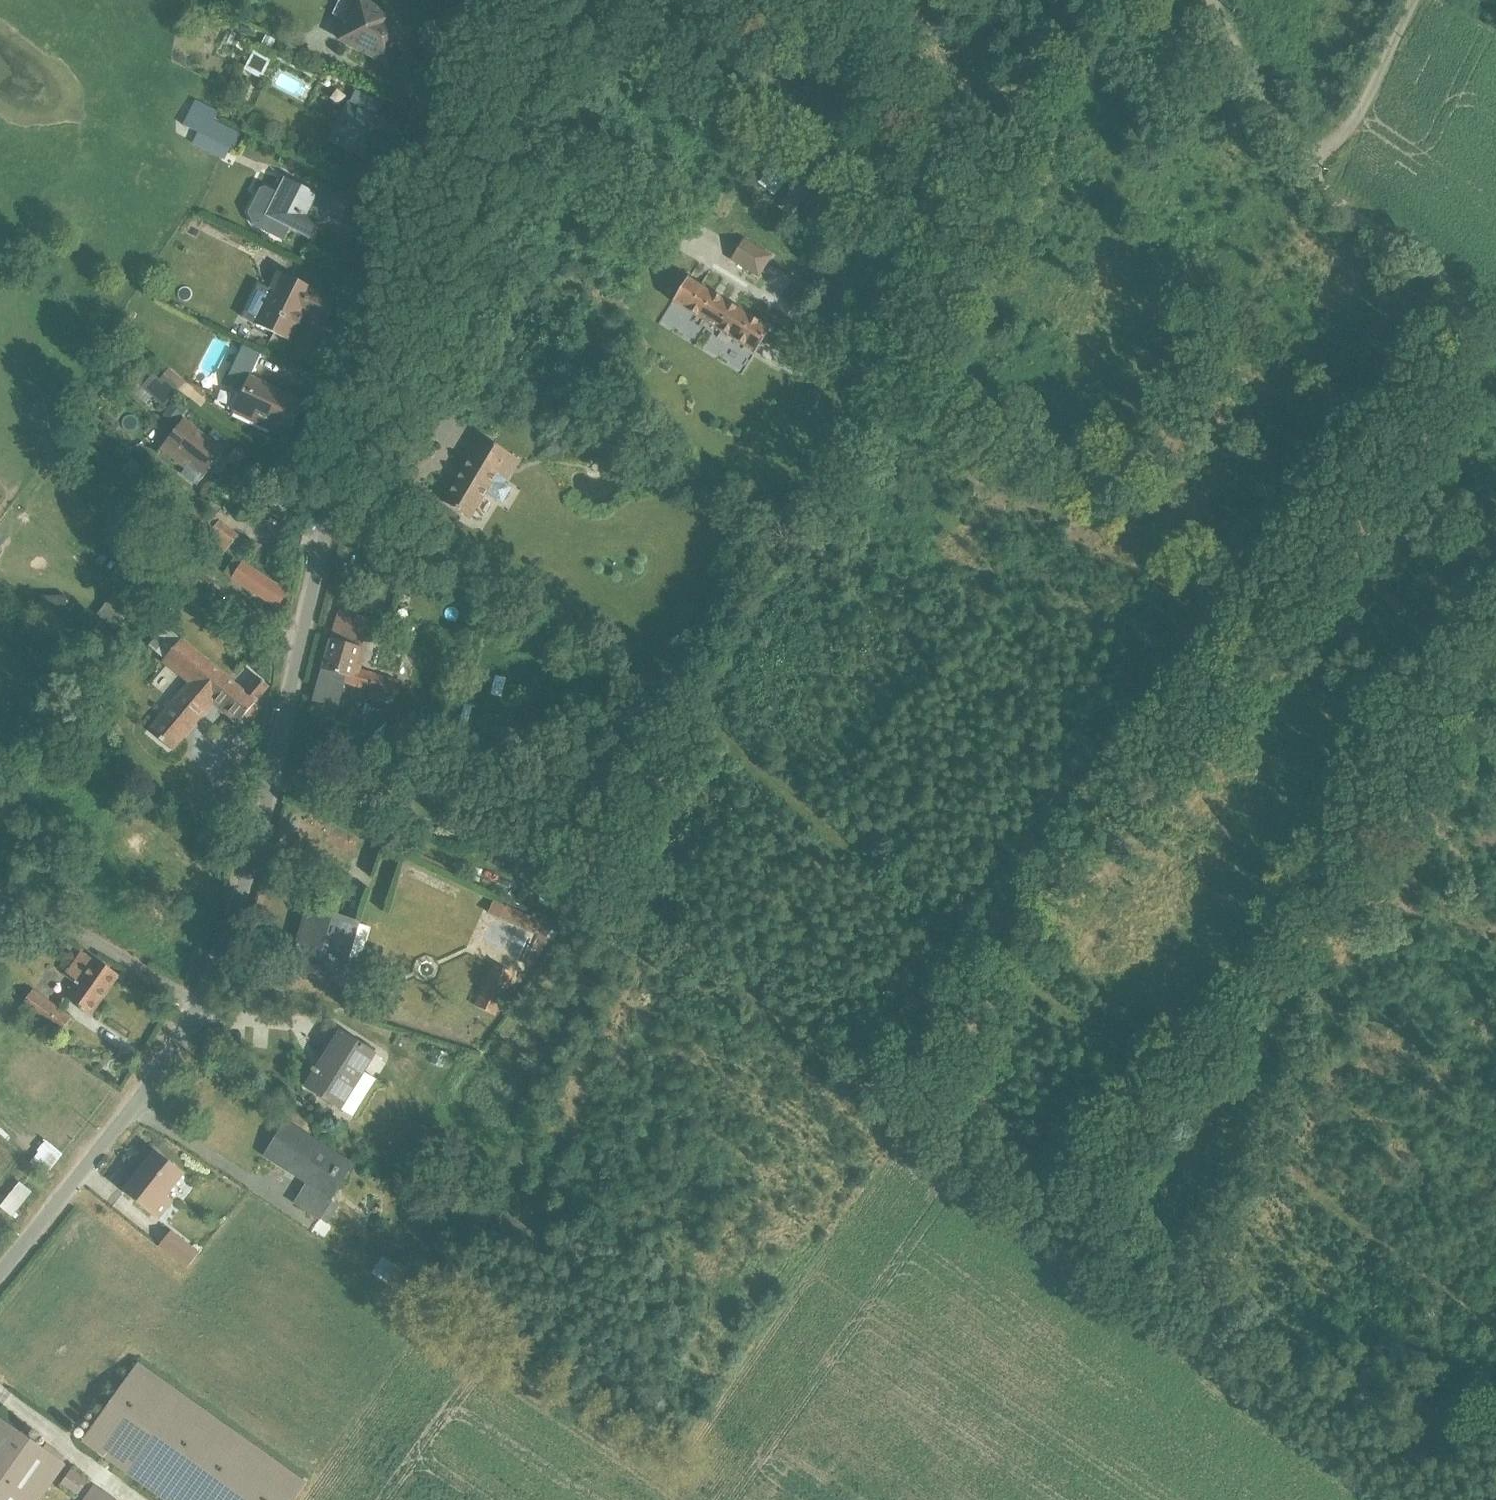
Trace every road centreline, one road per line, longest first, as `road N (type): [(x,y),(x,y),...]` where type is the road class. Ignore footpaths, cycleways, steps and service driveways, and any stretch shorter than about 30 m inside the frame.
road 1 (residential): [(0,1271),(185,1030),(231,921),(282,749),(318,560),(361,427),(440,257),(584,0)]
road 2 (track): [(1423,1499),(868,1099)]
road 3 (track): [(1297,172),(1495,318)]
road 4 (track): [(1297,172),(1328,144),(1407,0)]
road 5 (track): [(1206,0),(1297,172)]

